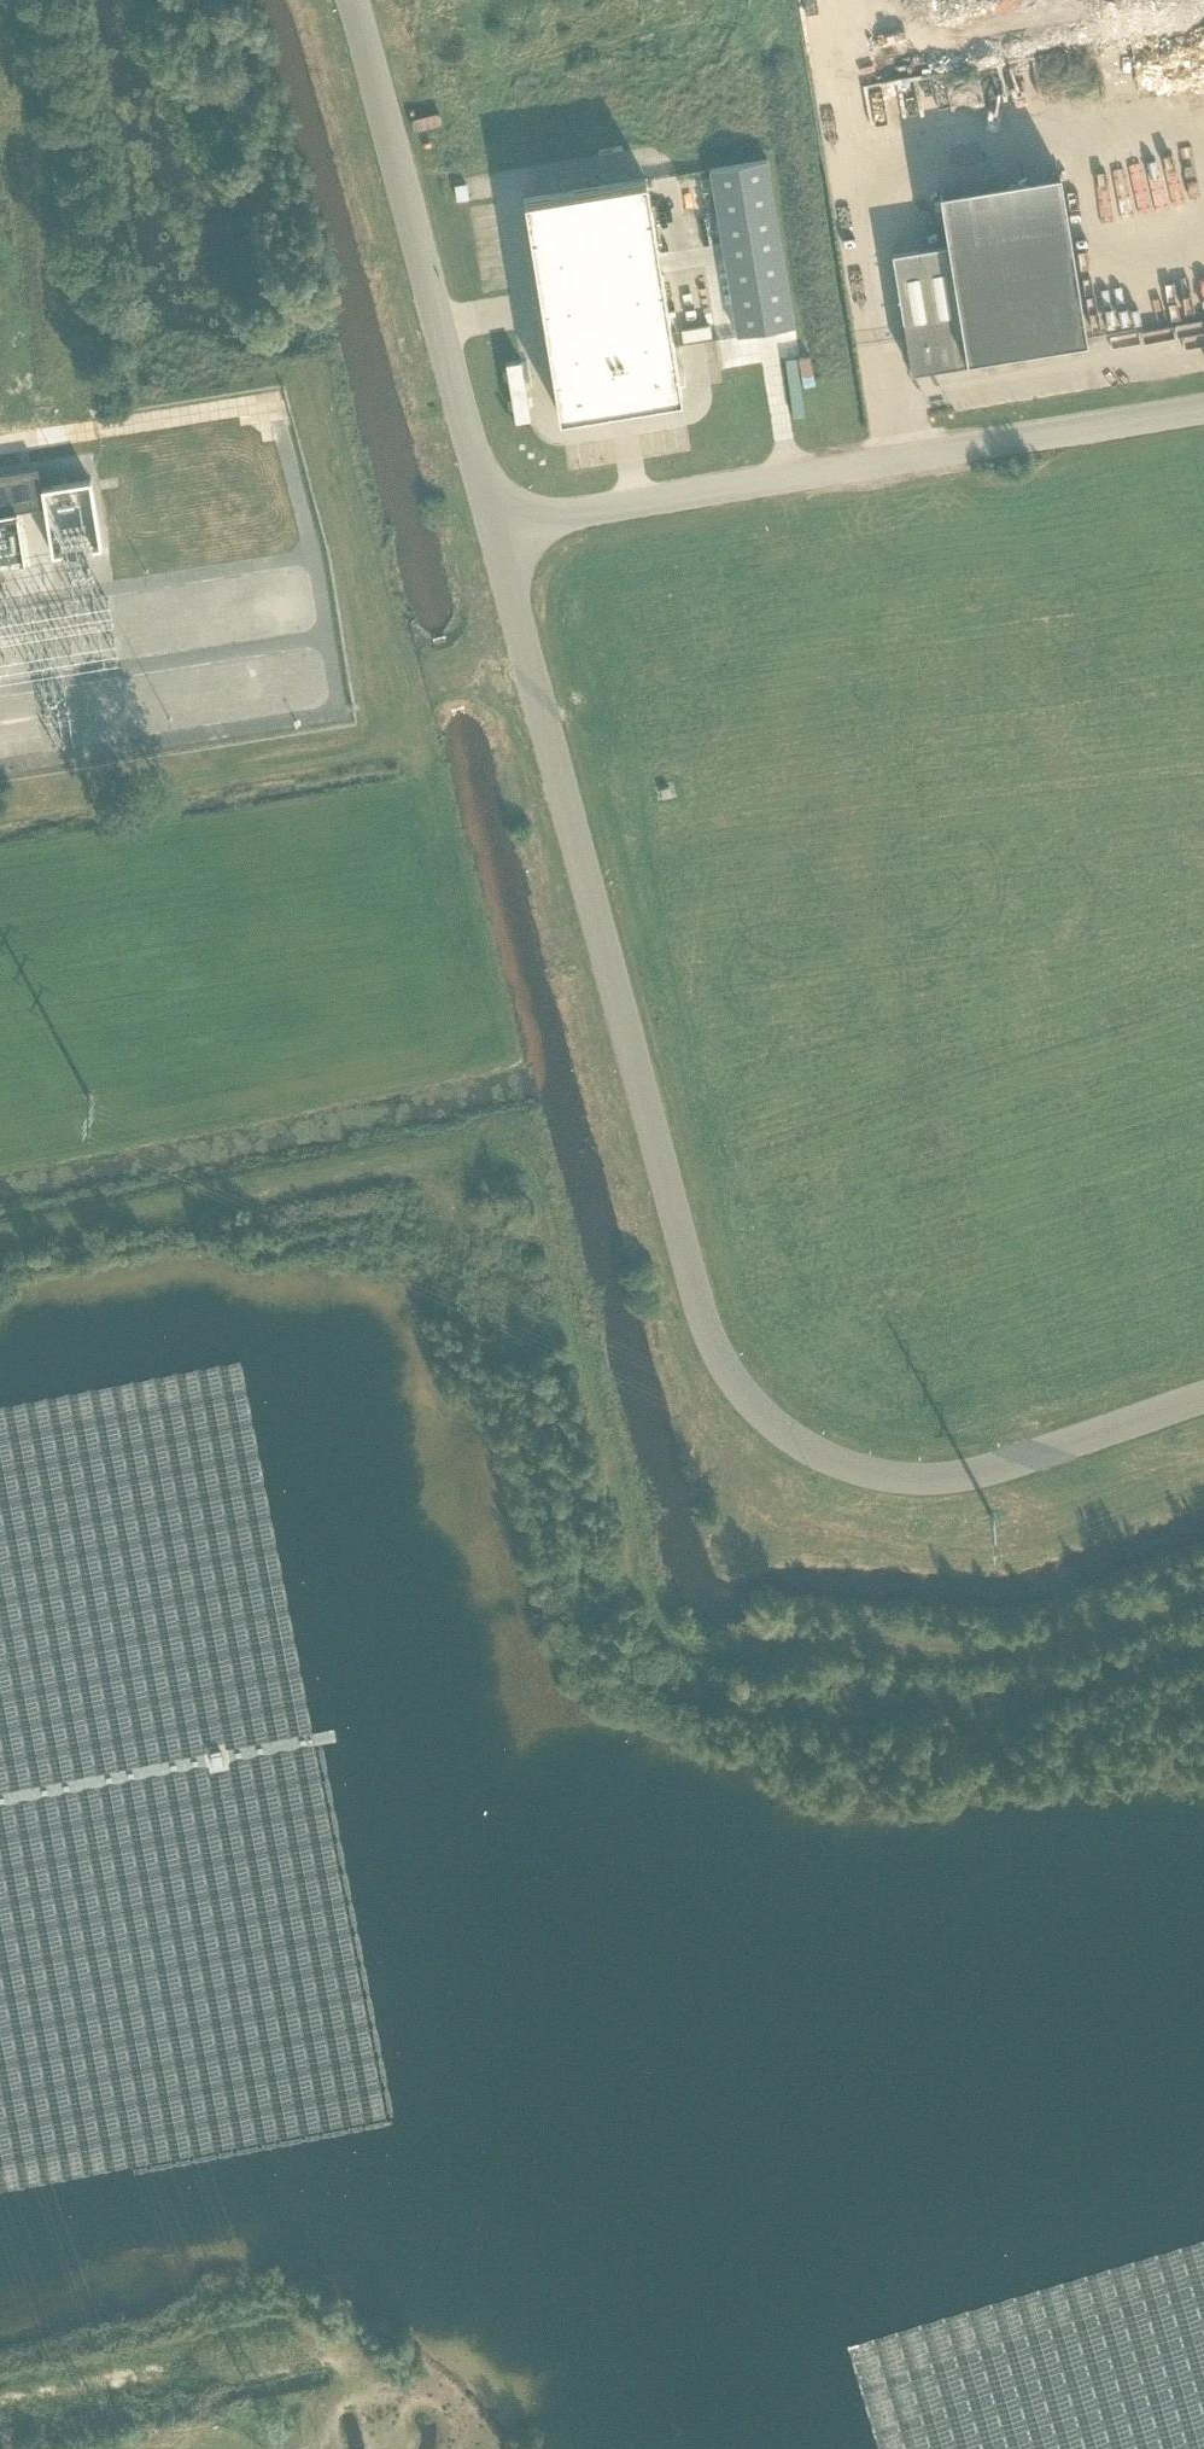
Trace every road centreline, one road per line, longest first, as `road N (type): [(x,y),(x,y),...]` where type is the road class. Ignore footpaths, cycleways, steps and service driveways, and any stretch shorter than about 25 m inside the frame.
road 1 (unclassified): [(494,530),(698,1317),(744,1402),(818,1457),(916,1480),(1022,1462),(1203,1399)]
road 2 (unclassified): [(1203,412),(494,530)]
road 3 (unclassified): [(352,0),(494,530)]

